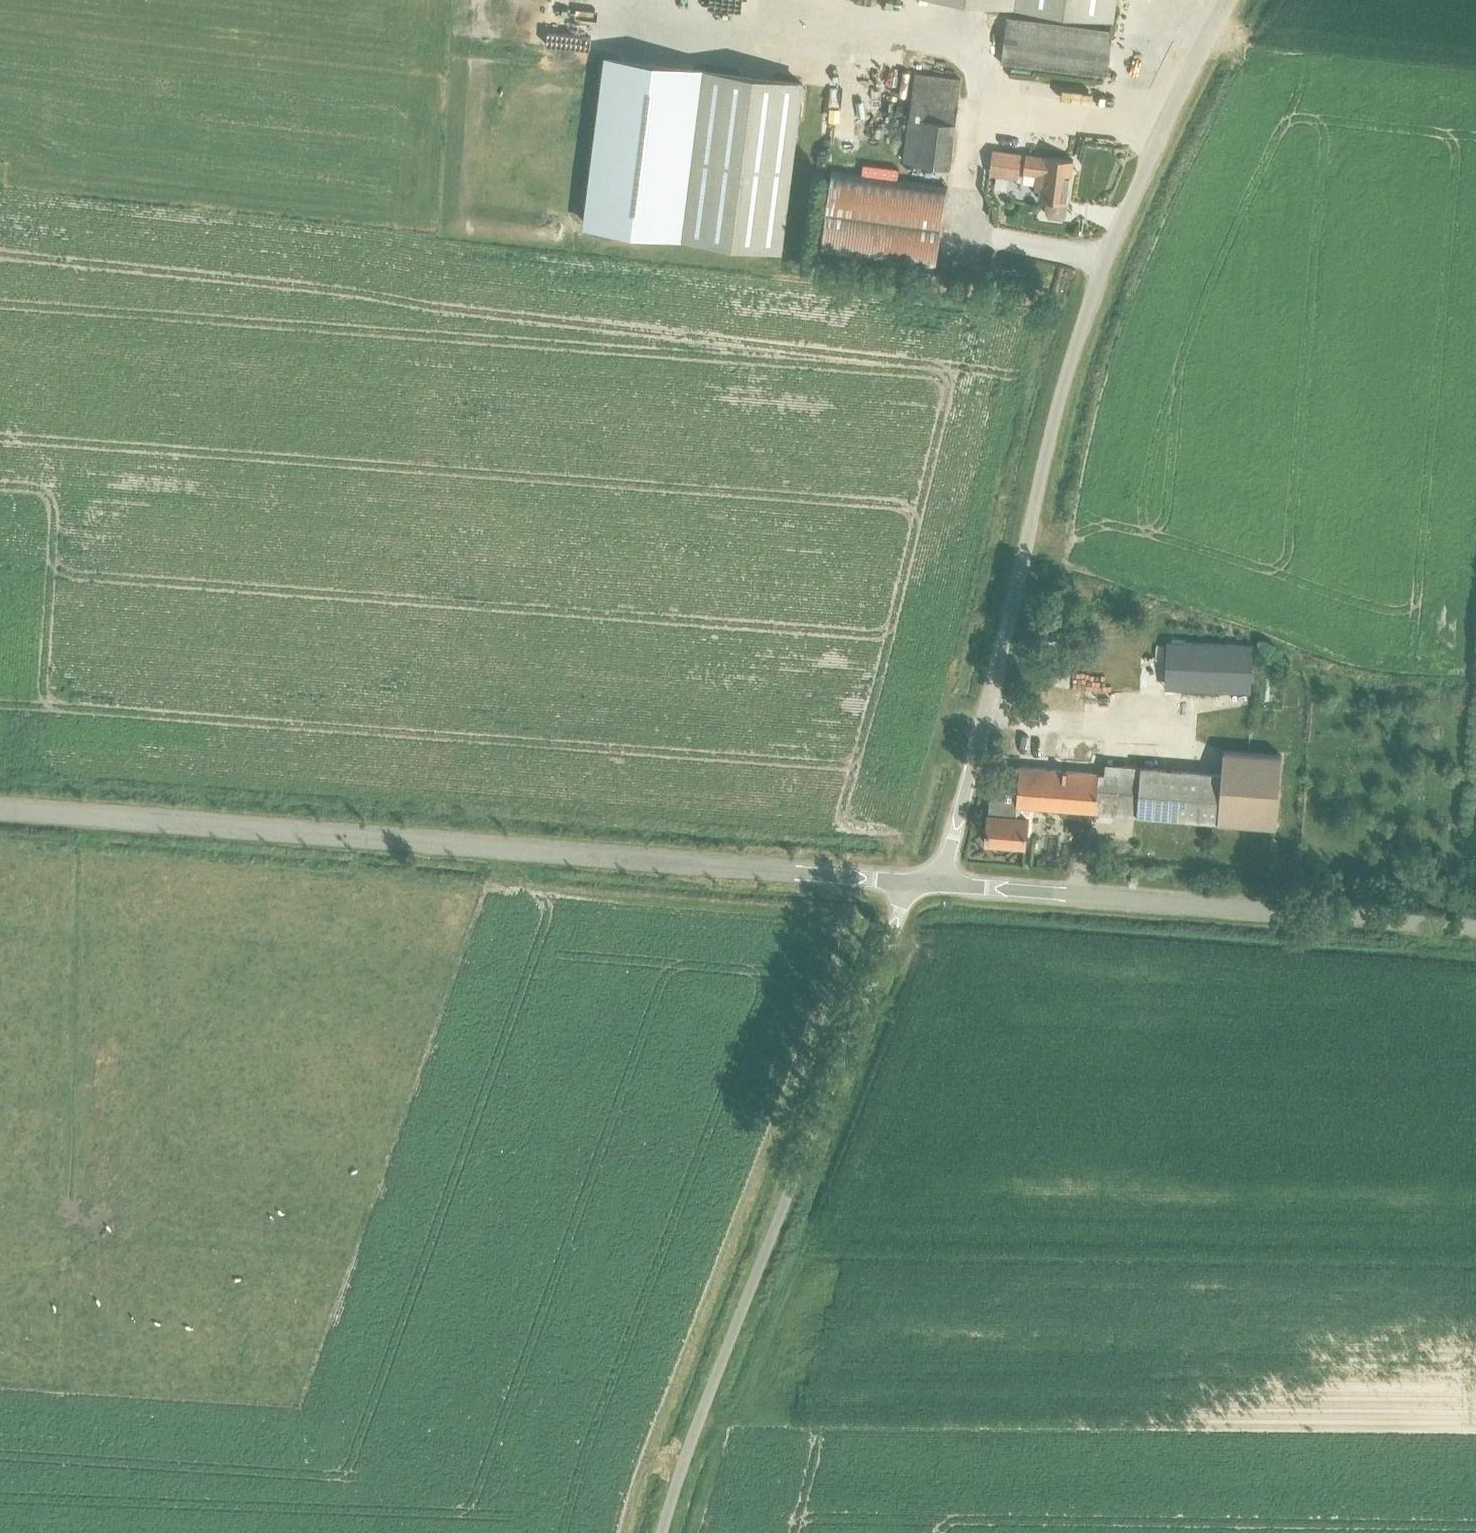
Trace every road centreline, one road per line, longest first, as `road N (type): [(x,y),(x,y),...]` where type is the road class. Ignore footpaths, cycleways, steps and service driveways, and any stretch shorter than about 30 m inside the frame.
road 1 (unclassified): [(941,883),(1068,368),(1165,122),(1227,0)]
road 2 (tertiary): [(910,881),(0,809)]
road 3 (unclassified): [(910,881),(721,1361),(664,1532)]
road 4 (tertiary): [(1475,923),(941,883)]

